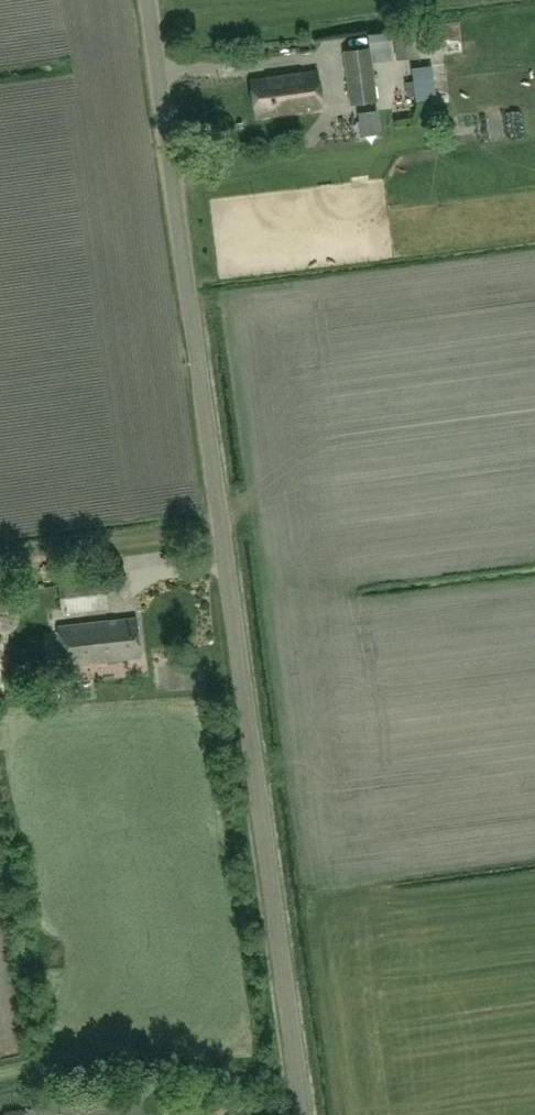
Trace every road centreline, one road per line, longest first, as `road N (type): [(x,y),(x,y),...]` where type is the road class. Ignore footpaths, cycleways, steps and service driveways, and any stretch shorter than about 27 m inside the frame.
road 1 (unclassified): [(303,1114),(147,0)]
road 2 (track): [(222,532),(0,563)]

